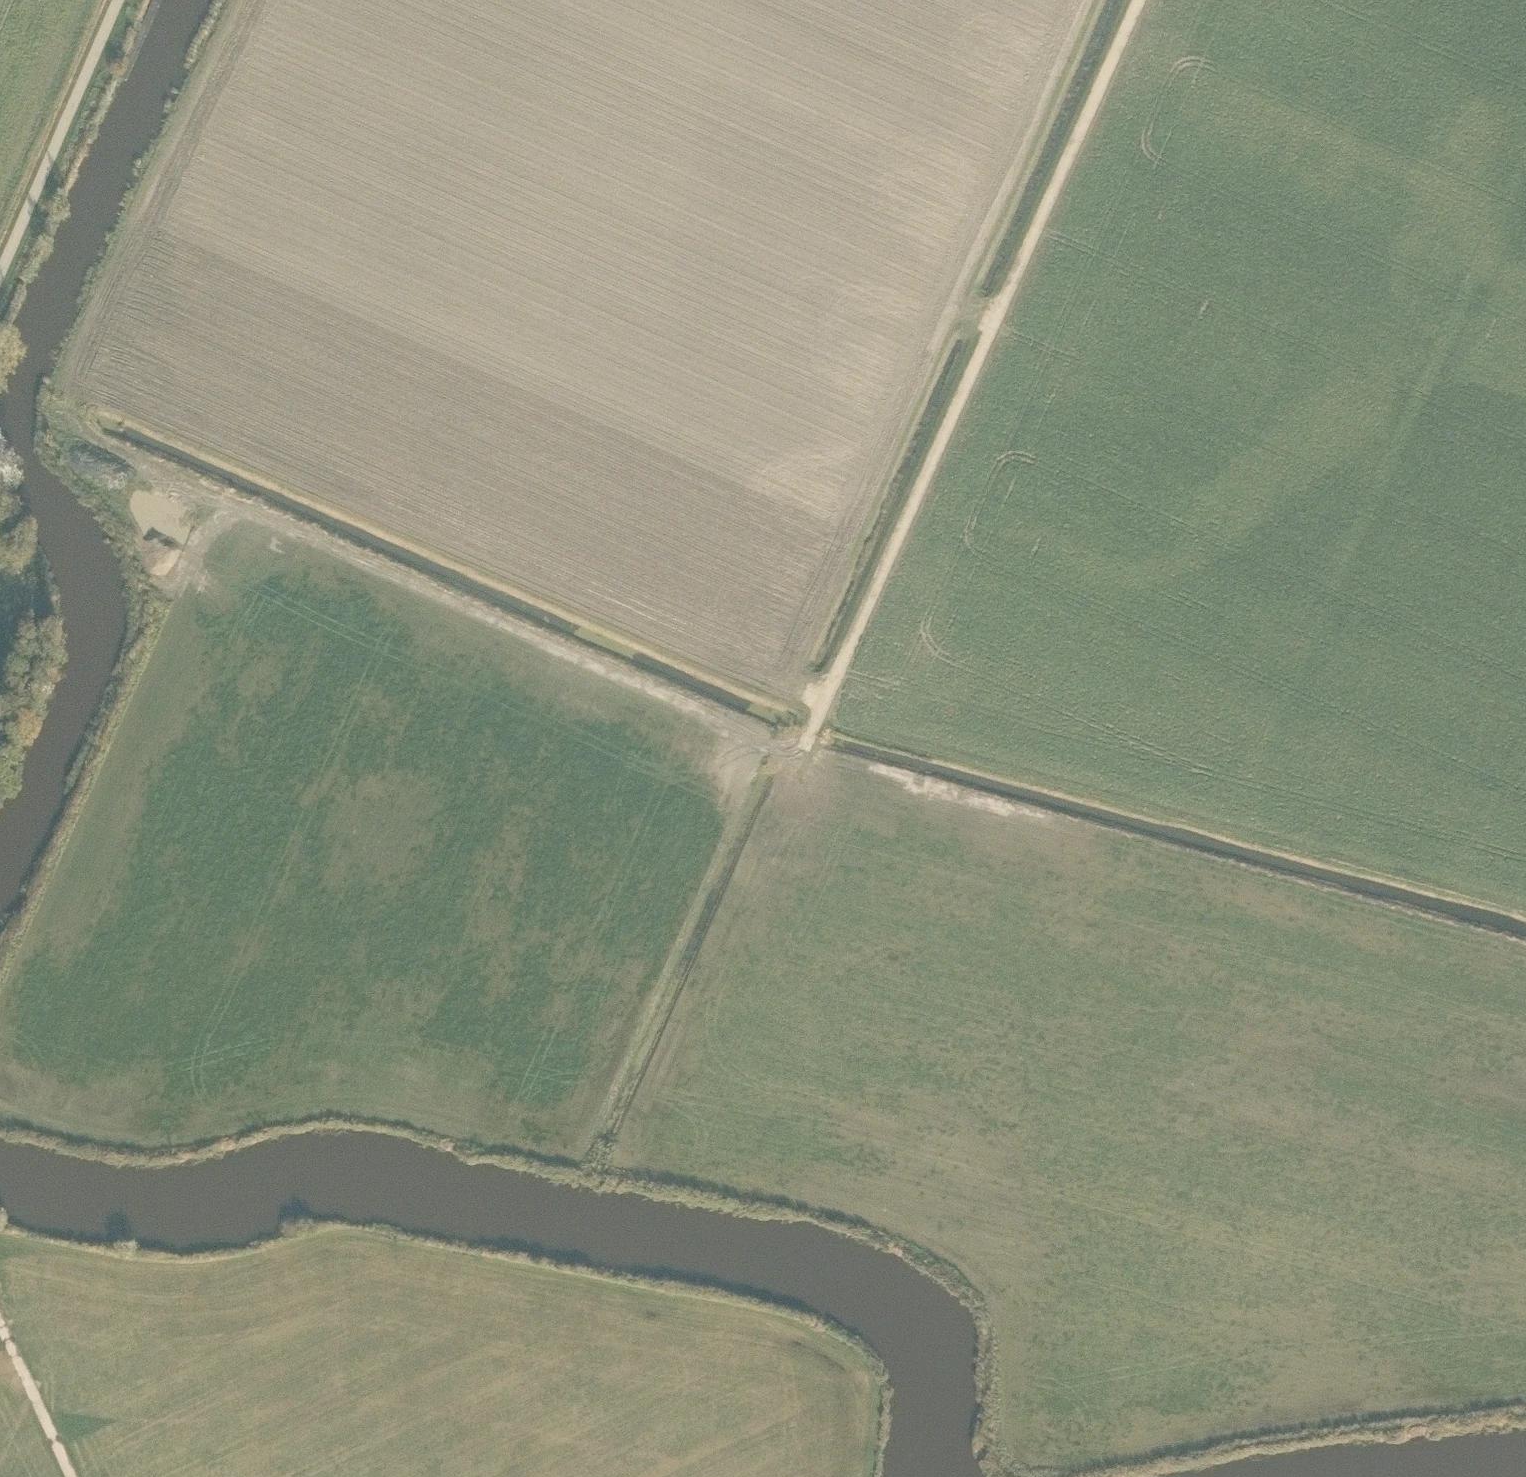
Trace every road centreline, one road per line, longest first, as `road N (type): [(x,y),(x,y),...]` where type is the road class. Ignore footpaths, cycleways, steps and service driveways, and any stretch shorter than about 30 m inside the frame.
road 1 (track): [(798,752),(1140,0)]
road 2 (unclassified): [(0,275),(119,0)]
road 3 (track): [(71,1476),(0,1323)]

